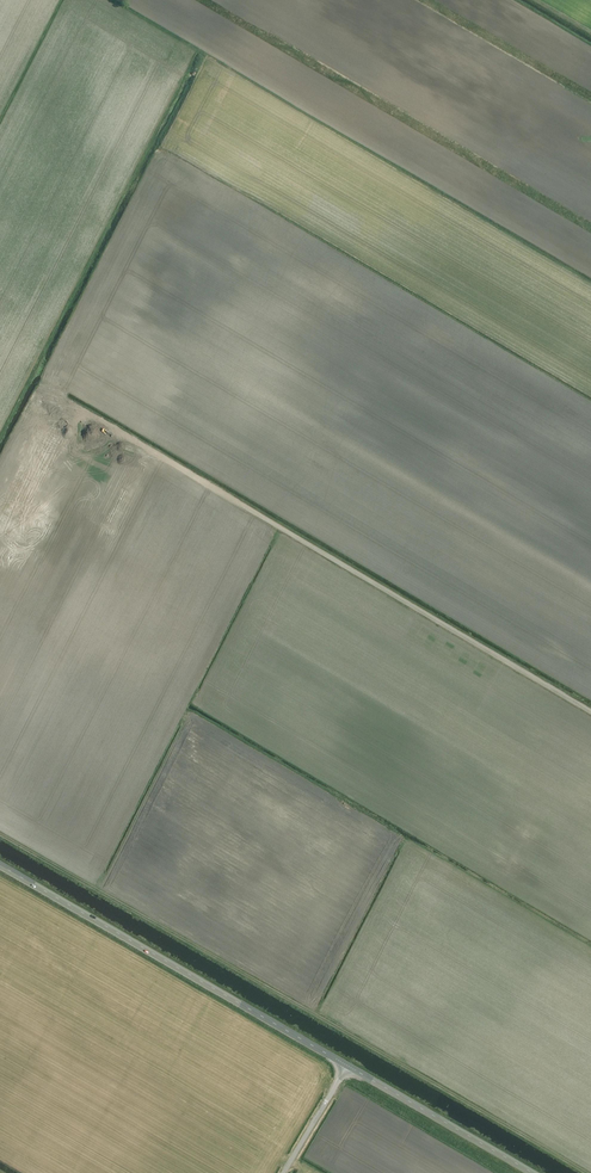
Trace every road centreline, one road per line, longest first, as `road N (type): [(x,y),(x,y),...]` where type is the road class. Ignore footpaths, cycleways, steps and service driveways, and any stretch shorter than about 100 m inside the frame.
road 1 (secondary): [(347,1066),(0,865)]
road 2 (secondary): [(531,1172),(347,1066)]
road 3 (unclassified): [(284,1172),(347,1066)]

